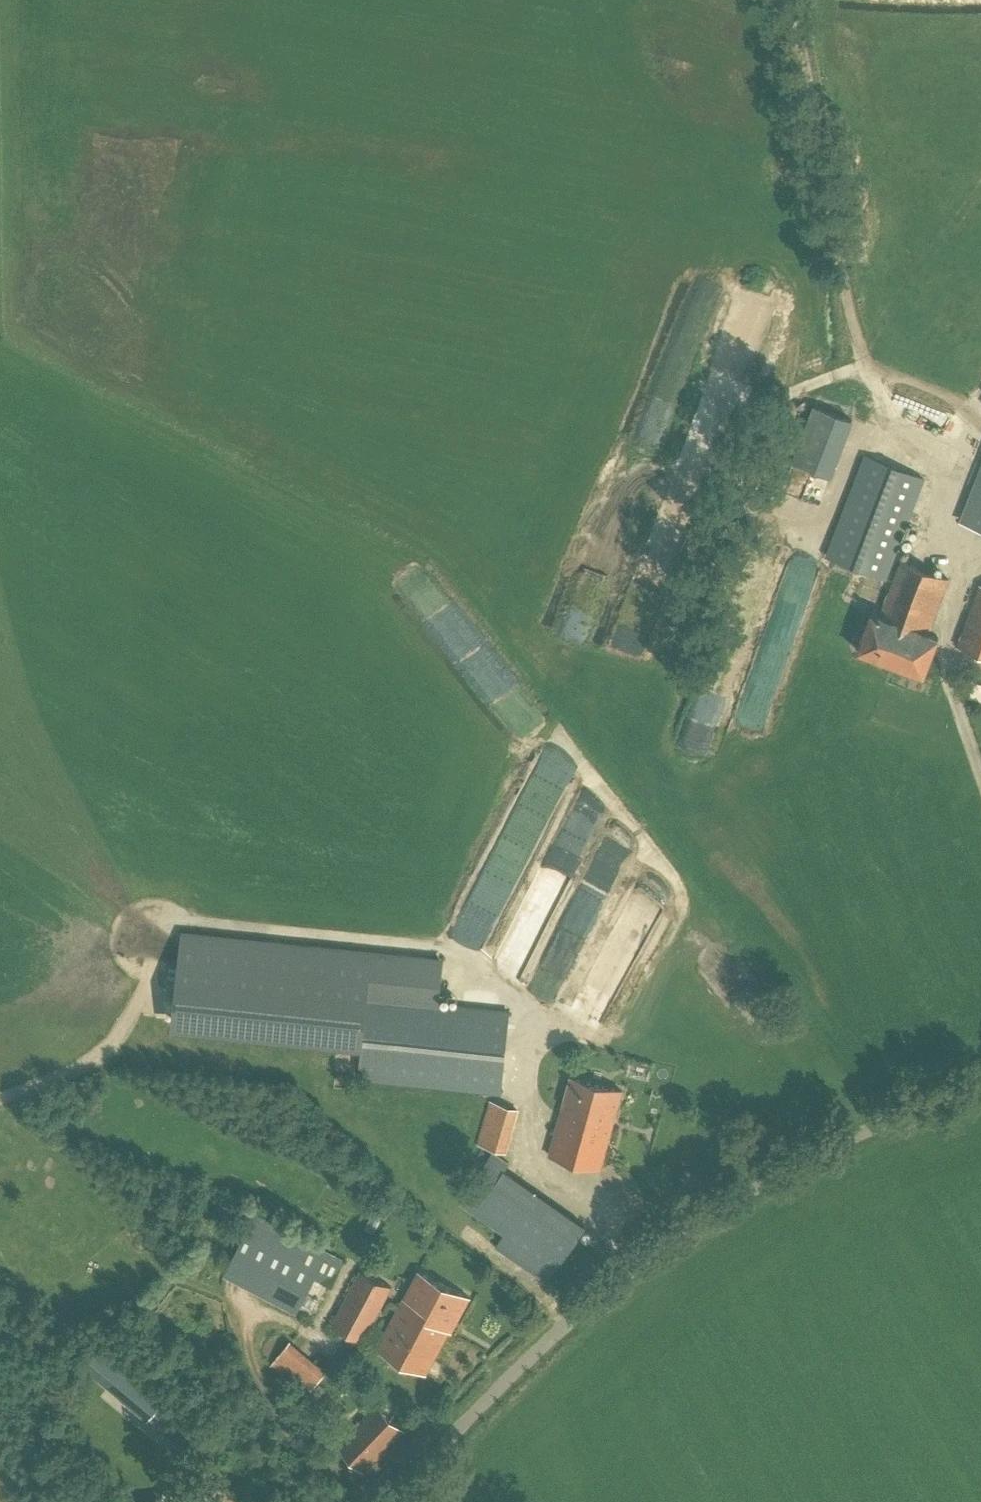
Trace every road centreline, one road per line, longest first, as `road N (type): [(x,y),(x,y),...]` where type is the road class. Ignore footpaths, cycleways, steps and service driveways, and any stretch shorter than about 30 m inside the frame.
road 1 (unclassified): [(388,1501),(560,1328),(655,1252),(765,1182),(891,1119),(980,1089)]

